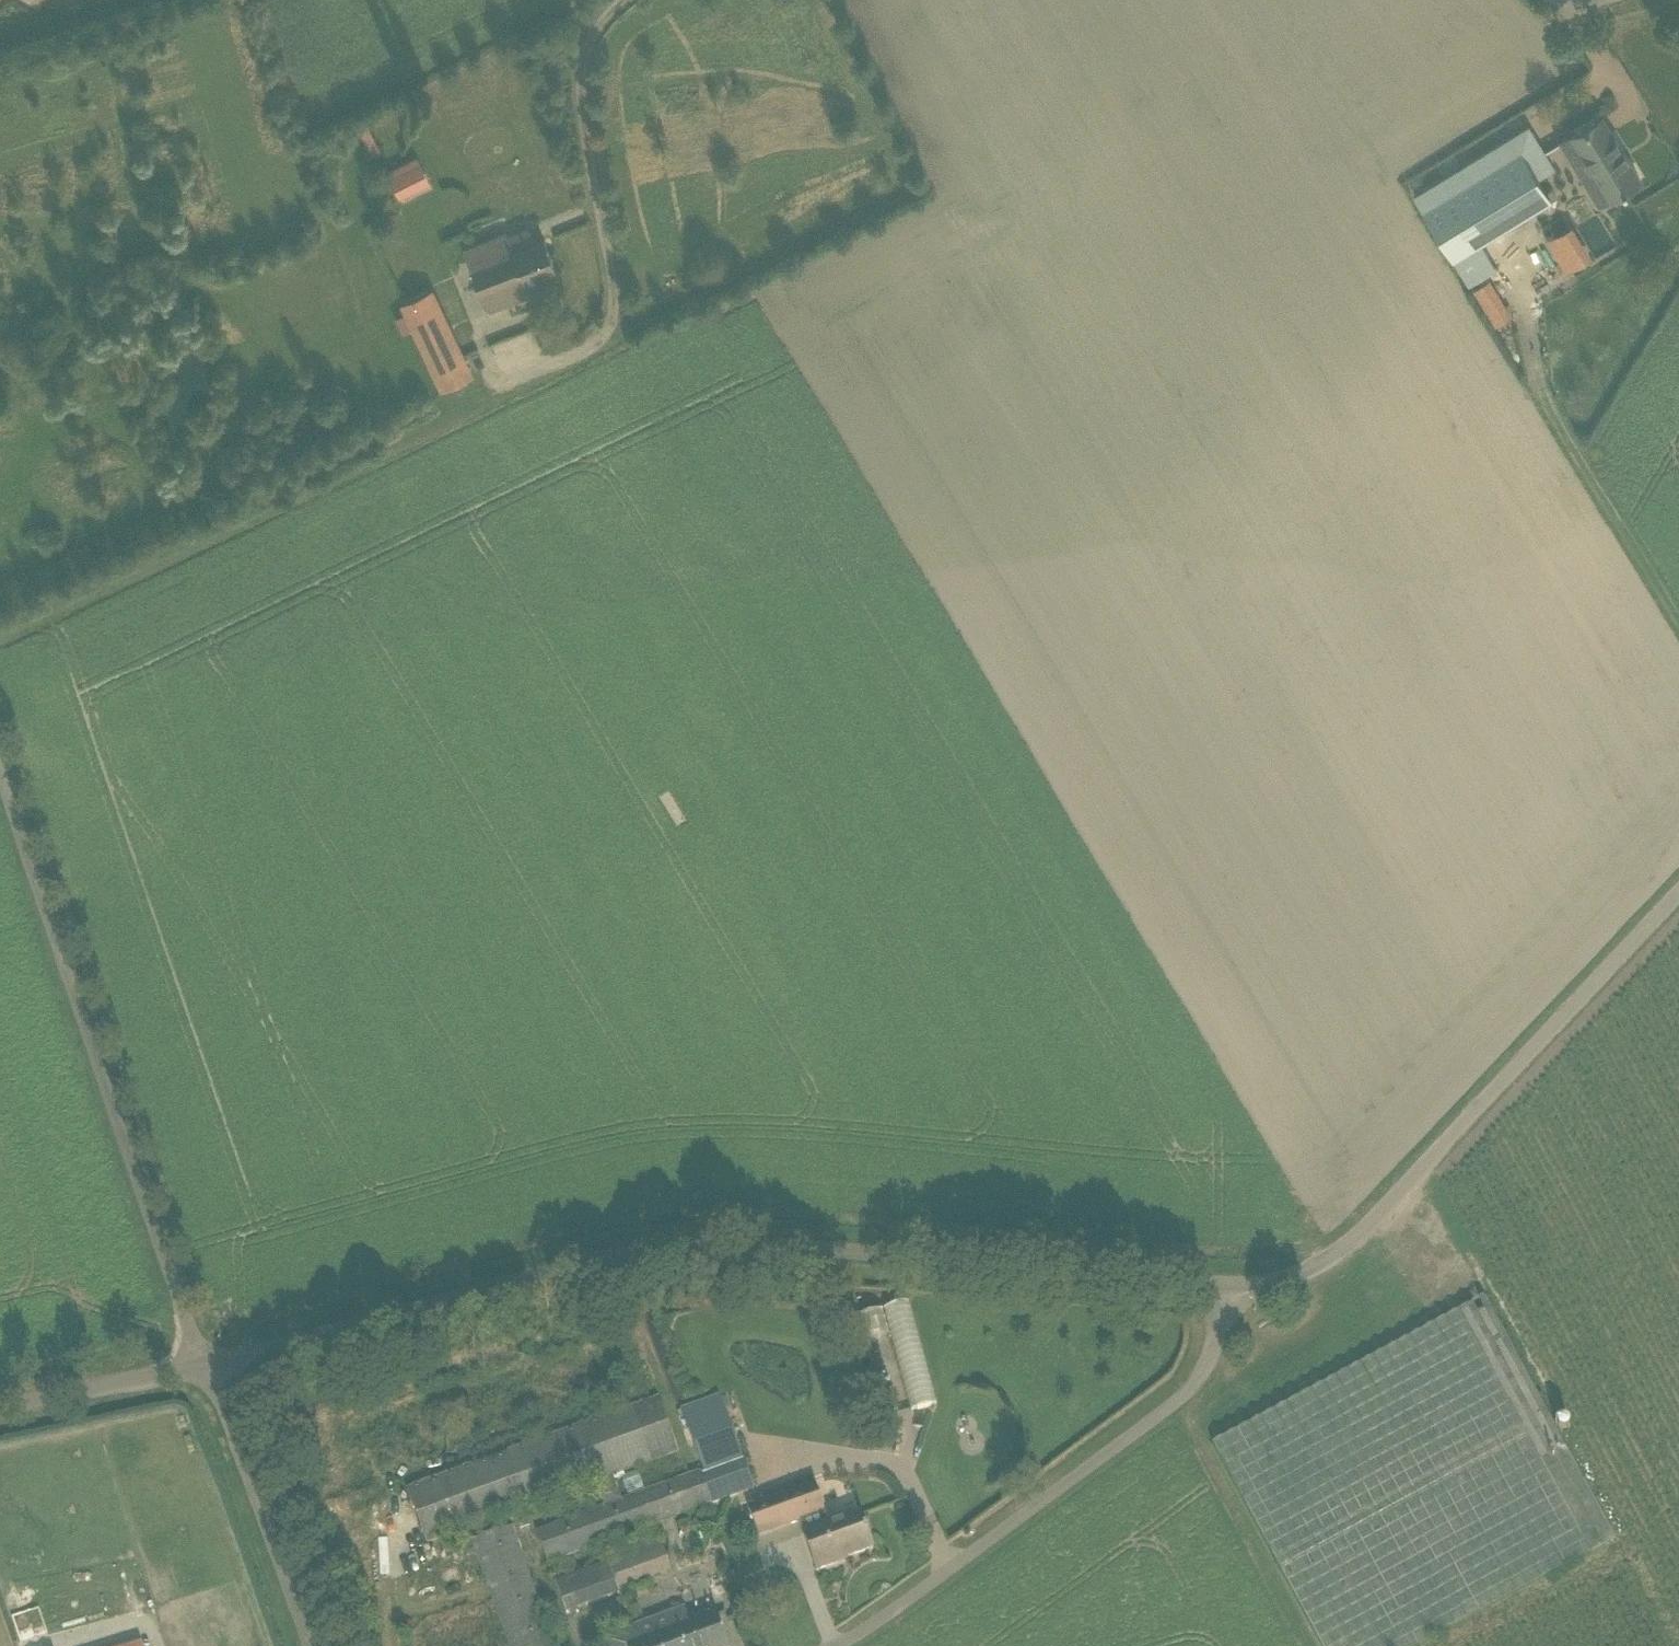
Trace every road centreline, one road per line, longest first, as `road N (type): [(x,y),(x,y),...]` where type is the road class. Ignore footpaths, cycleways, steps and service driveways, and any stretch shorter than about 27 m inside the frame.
road 1 (unclassified): [(203,1368),(665,1252),(784,1246),(1244,1284)]
road 2 (track): [(0,754),(203,1368)]
road 3 (unclassified): [(1244,1284),(1335,1247),(1678,895)]
road 4 (track): [(0,633),(530,392)]
road 5 (unclassified): [(851,1645),(1174,1409),(1217,1360),(1244,1284)]
road 6 (unclassified): [(305,1645),(203,1368)]
road 7 (unclassified): [(0,1409),(203,1368)]

